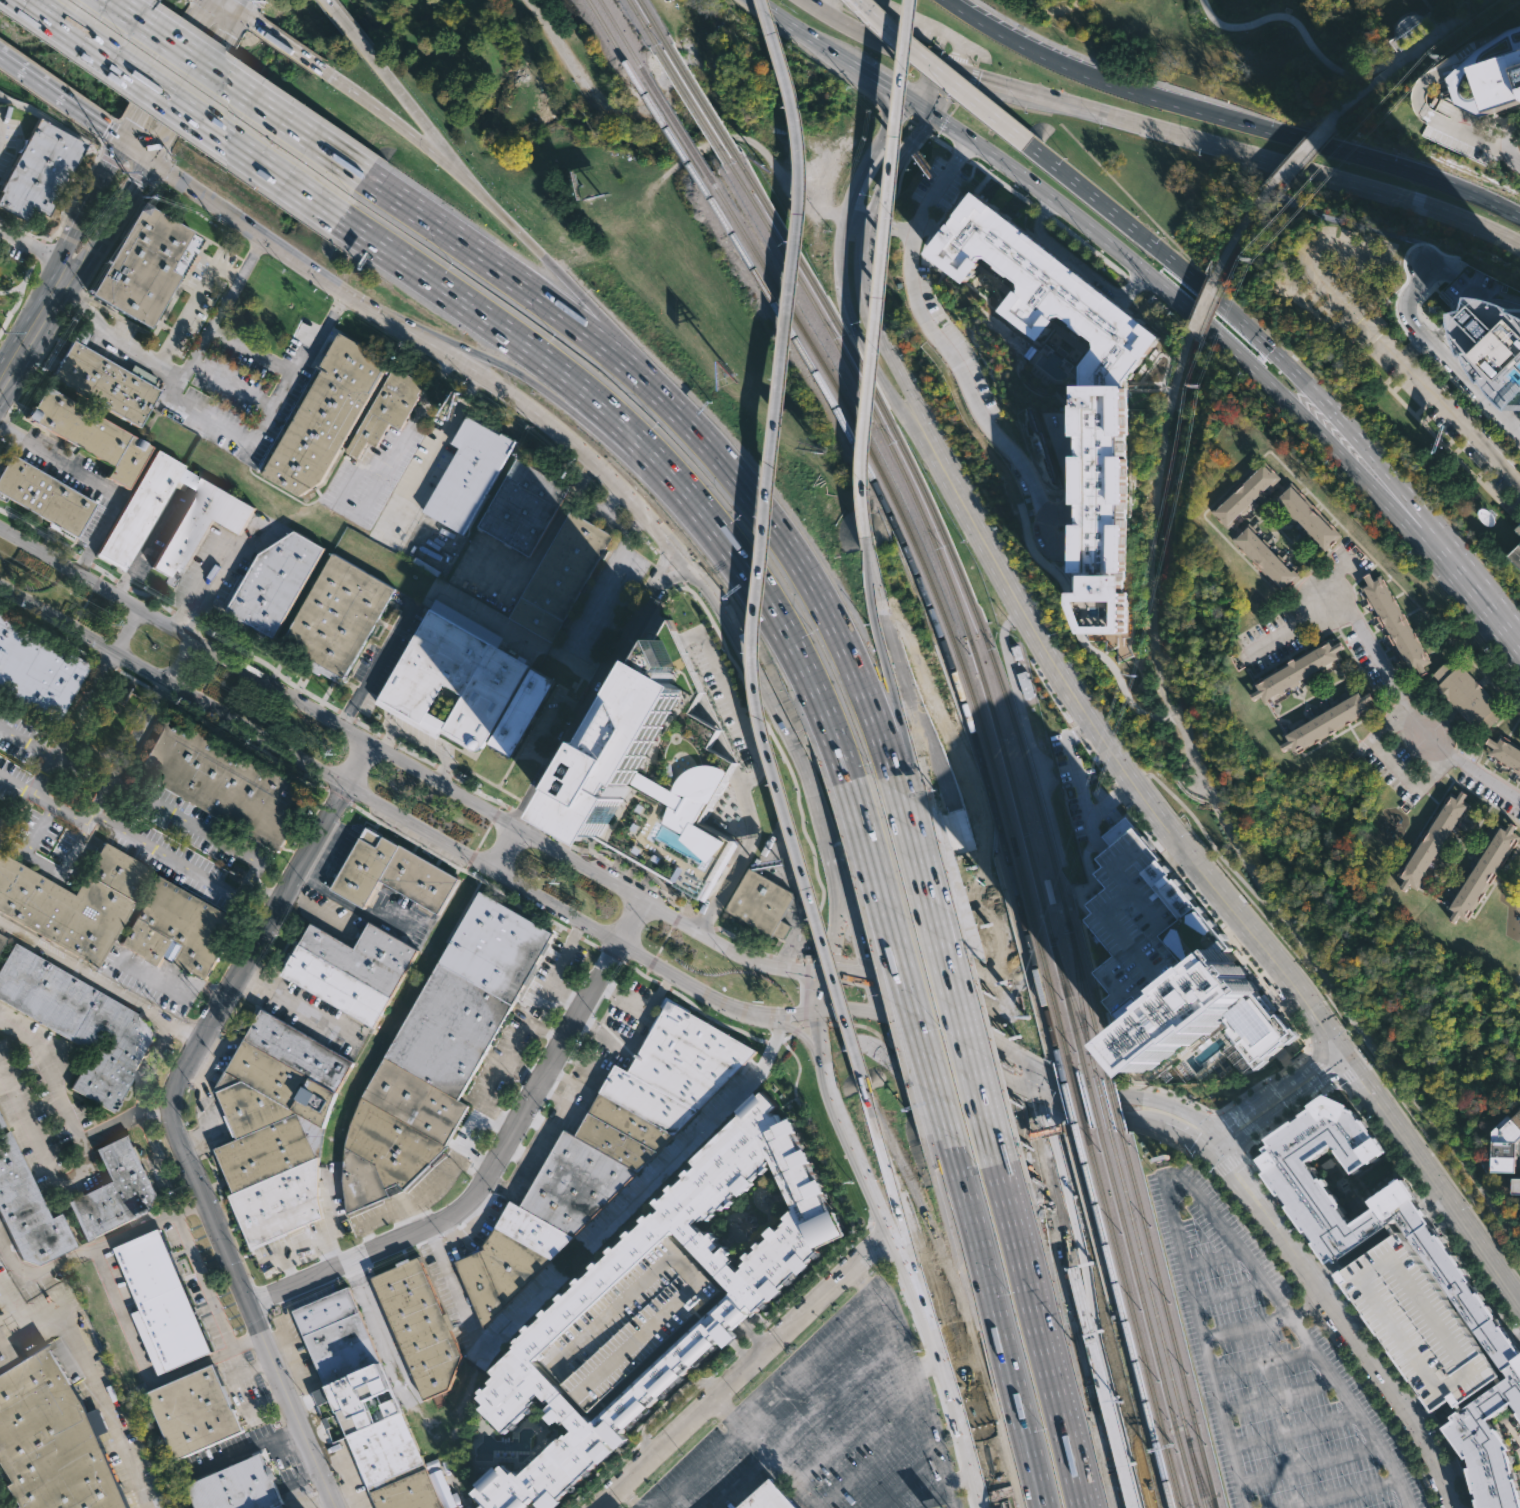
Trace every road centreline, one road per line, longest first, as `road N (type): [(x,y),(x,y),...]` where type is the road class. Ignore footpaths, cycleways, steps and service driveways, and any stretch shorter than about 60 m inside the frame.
road 1 (motorway): [(759,0),(790,110),(796,186),(750,618),(751,700),(863,1079)]
road 2 (motorway): [(1135,1507),(969,844),(863,534)]
road 3 (tertiary): [(826,971),(753,962),(0,530)]
road 4 (tertiary): [(0,582),(712,998),(776,1016)]
road 5 (residential): [(336,1507),(243,1300),(172,1111),(214,1017),(373,743)]
road 6 (motorway): [(346,215),(566,375),(678,483),(782,630),(853,796)]
road 7 (residential): [(1341,1044),(1134,784),(1037,642),(922,434)]
road 8 (secondary): [(363,302),(574,445),(663,535),(743,650),(825,834)]
road 9 (residential): [(243,1300),(423,1236),(467,1207),(645,903)]
road 10 (trunk): [(1519,247),(1394,197),(971,76)]
road 11 (motorway): [(909,826),(871,703),(797,551),(733,468),(614,354)]
road 12 (motorway): [(863,534),(858,458),(906,0)]
road 13 (secondary): [(1221,1151),(1388,1385),(1454,1507)]
road 14 (residential): [(603,1507),(892,1230)]
road 15 (motorway): [(940,1127),(1041,1507)]
road 16 (secondary): [(1218,1128),(1160,1100),(1059,1077),(934,998),(868,975)]
road 17 (motorway): [(32,0),(346,215)]
road 18 (secondary): [(878,1014),(1042,1097),(1221,1151)]
road 19 (motorway): [(1290,134),(1082,74),(947,0)]
road 20 (residential): [(498,872),(668,567),(671,546)]
road 21 (motorway): [(1093,1507),(999,1161)]
road 22 (secondary): [(1519,1303),(1341,1044)]
road 23 (motorway): [(369,178),(112,0)]
road 24 (motorway): [(853,796),(932,1095)]
road 25 (motorway): [(614,354),(369,178)]
road 26 (motorway): [(1168,258),(1375,456)]
road 27 (secondary): [(818,1011),(835,1107),(911,1273)]
road 28 (trunk): [(930,115),(1052,196),(1143,271)]
road 29 (secondary): [(146,155),(363,302)]
road 30 (motorway): [(1130,1507),(1081,1253)]
road 31 (motorway): [(1519,220),(1290,134)]
road 32 (residential): [(845,218),(844,306),(894,403),(922,434)]
road 33 (motorway): [(863,1079),(935,1304)]
road 34 (secondary): [(911,1273),(978,1498)]
road 35 (motorway): [(935,1304),(1006,1507)]
road 36 (motorway): [(1088,1371),(1075,1324),(1006,1184)]
road 37 (motorway): [(863,1079),(911,1273)]
road 38 (motorway): [(1027,142),(1168,258)]
road 39 (trunk): [(971,76),(843,22),(814,0)]
road 40 (trunk): [(1143,271),(1272,387)]
road 41 (residential): [(871,221),(948,69)]
road 42 (motorway): [(940,1127),(966,1294)]
road 43 (residential): [(531,0),(589,84),(613,107),(644,117)]
road 44 (motorway): [(449,166),(317,68)]
road 45 (secondary): [(67,265),(88,252),(159,133)]
road 46 (motorway): [(1081,1253),(1042,1097)]
road 47 (secondary): [(1221,1151),(1350,1056)]
road 48 (primary): [(1422,527),(1519,646)]
road 49 (secondary): [(1341,1044),(1218,1128)]
road 50 (motorway): [(966,1294),(987,1438)]
road 51 (motorway): [(999,1161),(963,1021)]
road 52 (motorway): [(963,1021),(927,881)]
road 53 (secondary): [(125,141),(63,249),(67,265)]
road 54 (motorway): [(1123,1507),(1088,1371)]
road 55 (residential): [(1519,430),(1422,329)]
road 56 (secondary): [(0,379),(67,265)]
road 57 (motorway): [(449,166),(372,59)]
road 58 (motorway): [(542,259),(449,166)]
road 59 (motorway): [(930,64),(1027,142)]
road 60 (residential): [(922,434),(873,321)]
road 61 (motorway): [(491,362),(590,429)]

